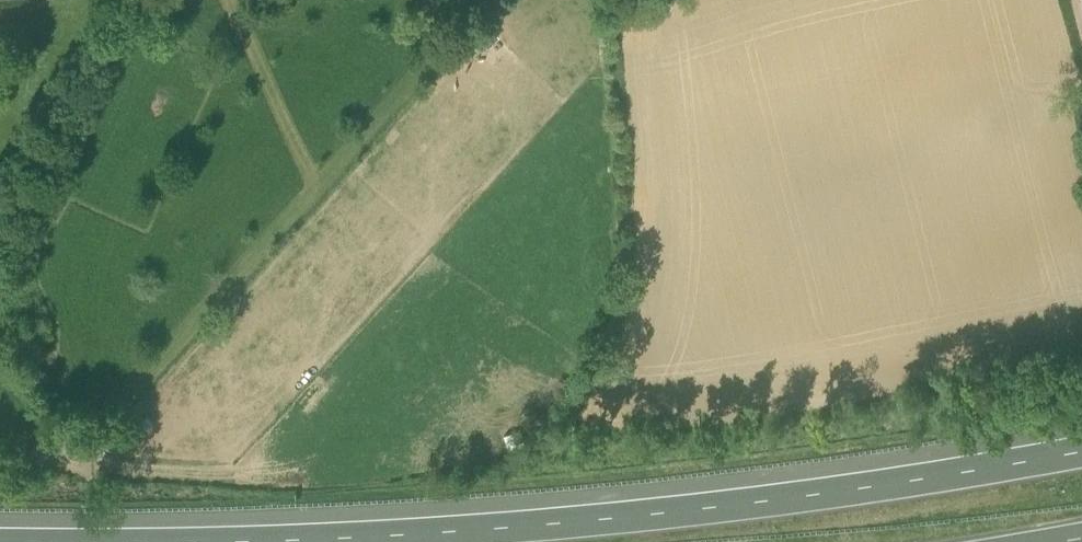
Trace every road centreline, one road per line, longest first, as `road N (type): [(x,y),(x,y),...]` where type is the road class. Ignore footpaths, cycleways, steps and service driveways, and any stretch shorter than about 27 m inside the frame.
road 1 (motorway): [(1081,448),(649,515),(283,541)]

